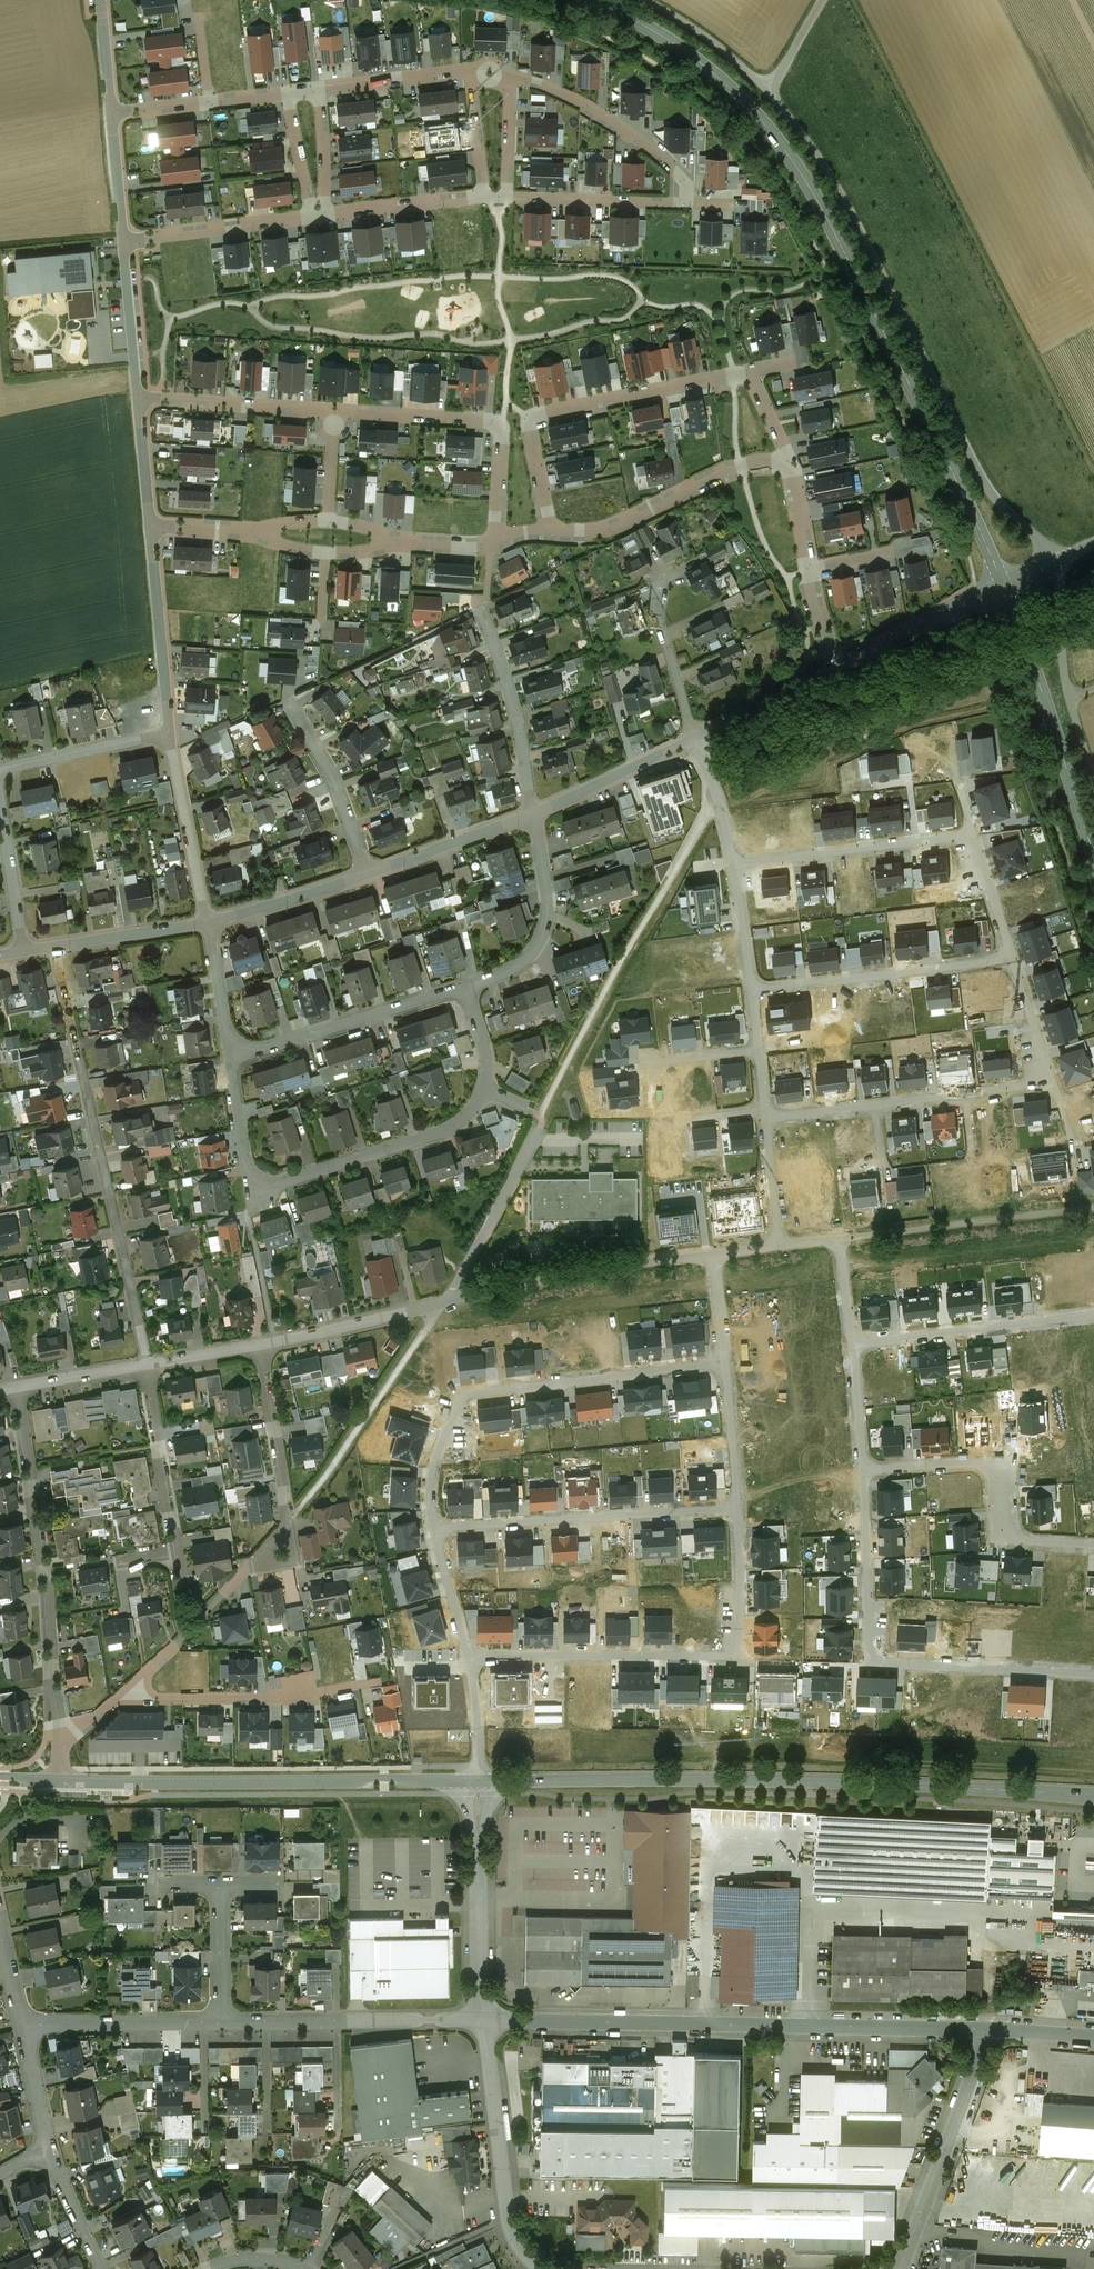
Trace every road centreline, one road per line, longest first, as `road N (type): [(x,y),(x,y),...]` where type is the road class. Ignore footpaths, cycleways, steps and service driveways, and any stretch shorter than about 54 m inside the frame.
road 1 (secondary): [(590,0),(712,72),(797,167),(1005,587)]
road 2 (tertiary): [(480,1782),(750,1779),(1093,1796)]
road 3 (residential): [(768,88),(831,178),(987,483),(1035,536),(1049,565)]
road 4 (residential): [(485,2020),(992,2029)]
road 5 (residential): [(54,946),(148,1364)]
road 6 (tertiary): [(62,1782),(480,1782)]
road 7 (residential): [(861,1473),(867,1663),(1093,1676)]
road 8 (residential): [(735,1511),(737,1656),(469,1657)]
road 9 (residential): [(434,1528),(434,1462),(442,1424),(462,1393),(724,1362)]
road 10 (residential): [(250,1189),(436,1137),(466,1119),(488,1066),(465,987)]
road 11 (residential): [(18,1387),(49,1581),(49,1679),(61,1750)]
road 12 (residential): [(553,533),(534,420),(750,373)]
road 13 (residential): [(861,1473),(1001,1464),(1002,1538),(1093,1545)]
road 14 (residential): [(735,1511),(434,1528)]
road 15 (residential): [(334,422),(361,411),(497,424),(491,545)]
road 16 (secondary): [(1005,587),(1093,857)]
road 17 (residential): [(443,1305),(527,1281),(712,1255)]
road 18 (residential): [(752,995),(1015,961)]
road 19 (residential): [(485,2020),(513,2232),(544,2268)]
road 20 (residential): [(226,2024),(485,2020)]
road 21 (residential): [(838,1239),(1093,1209)]
road 22 (residential): [(902,2268),(992,2029)]
road 23 (residential): [(553,533),(616,529),(732,470),(791,465)]
road 24 (residential): [(229,1059),(465,987)]
road 25 (residential): [(120,1697),(289,1699),(364,1687)]
road 26 (residential): [(733,868),(975,836)]
road 27 (residential): [(853,1349),(1093,1318)]
road 28 (residential): [(480,1782),(485,2020)]
road 29 (residential): [(509,75),(630,134),(670,168),(682,204)]
road 30 (residential): [(533,816),(512,697),(480,603)]
road 31 (residential): [(443,1305),(546,1113)]
road 32 (residential): [(465,987),(506,973),(541,939),(547,902),(533,816)]
road 33 (residential): [(1049,565),(1069,697),(1093,776)]
road 34 (residential): [(282,1553),(287,1523),(260,1344)]
road 35 (residential): [(170,732),(149,525)]
road 36 (residential): [(21,2028),(226,2024)]
road 37 (residential): [(137,396),(316,408),(334,422)]
road 38 (residential): [(367,874),(335,783),(287,694)]
road 39 (residential): [(210,920),(170,732)]
road 40 (residential): [(124,241),(314,217)]
road 41 (residential): [(148,1364),(175,1551)]
road 42 (residential): [(260,1344),(443,1305)]
road 43 (residential): [(1005,587),(841,670)]
road 44 (residential): [(696,737),(533,816)]
road 45 (residential): [(533,816),(367,874)]
road 46 (residential): [(0,770),(170,732)]
road 47 (residential): [(508,197),(682,204)]
road 48 (residential): [(367,874),(210,920)]
road 49 (residential): [(325,216),(484,196)]
road 50 (residential): [(841,670),(696,737)]
road 51 (residential): [(24,951),(0,794)]
road 52 (residential): [(210,920),(54,946)]
road 53 (residential): [(137,396),(124,241)]
road 54 (residential): [(696,737),(660,624),(658,589)]
road 55 (residential): [(319,89),(469,72)]
road 56 (residential): [(647,0),(768,88)]
road 57 (residential): [(724,1362),(735,1511)]
road 58 (residential): [(229,1059),(210,920)]
road 59 (residential): [(226,2024),(220,1885)]
road 60 (residential): [(733,868),(696,737)]
road 61 (residential): [(469,1657),(434,1528)]
road 62 (residential): [(18,1387),(148,1364)]
road 63 (residential): [(250,1189),(229,1059)]
road 64 (residential): [(975,836),(1015,961)]
road 65 (residential): [(104,2268),(48,2151)]
road 66 (residential): [(149,525),(137,396)]
road 67 (residential): [(752,995),(733,868)]
road 68 (residential): [(1015,961),(1055,1083)]
road 69 (residential): [(325,216),(319,89)]
road 70 (residential): [(124,241),(112,115)]
road 71 (residential): [(289,93),(314,217)]
road 72 (residential): [(48,2151),(21,2028)]
road 73 (residential): [(480,1782),(469,1657)]
road 74 (residential): [(469,72),(484,196)]
road 75 (residential): [(853,1349),(861,1473)]
road 76 (residential): [(509,75),(508,197)]
road 77 (residential): [(778,1246),(765,1125)]

